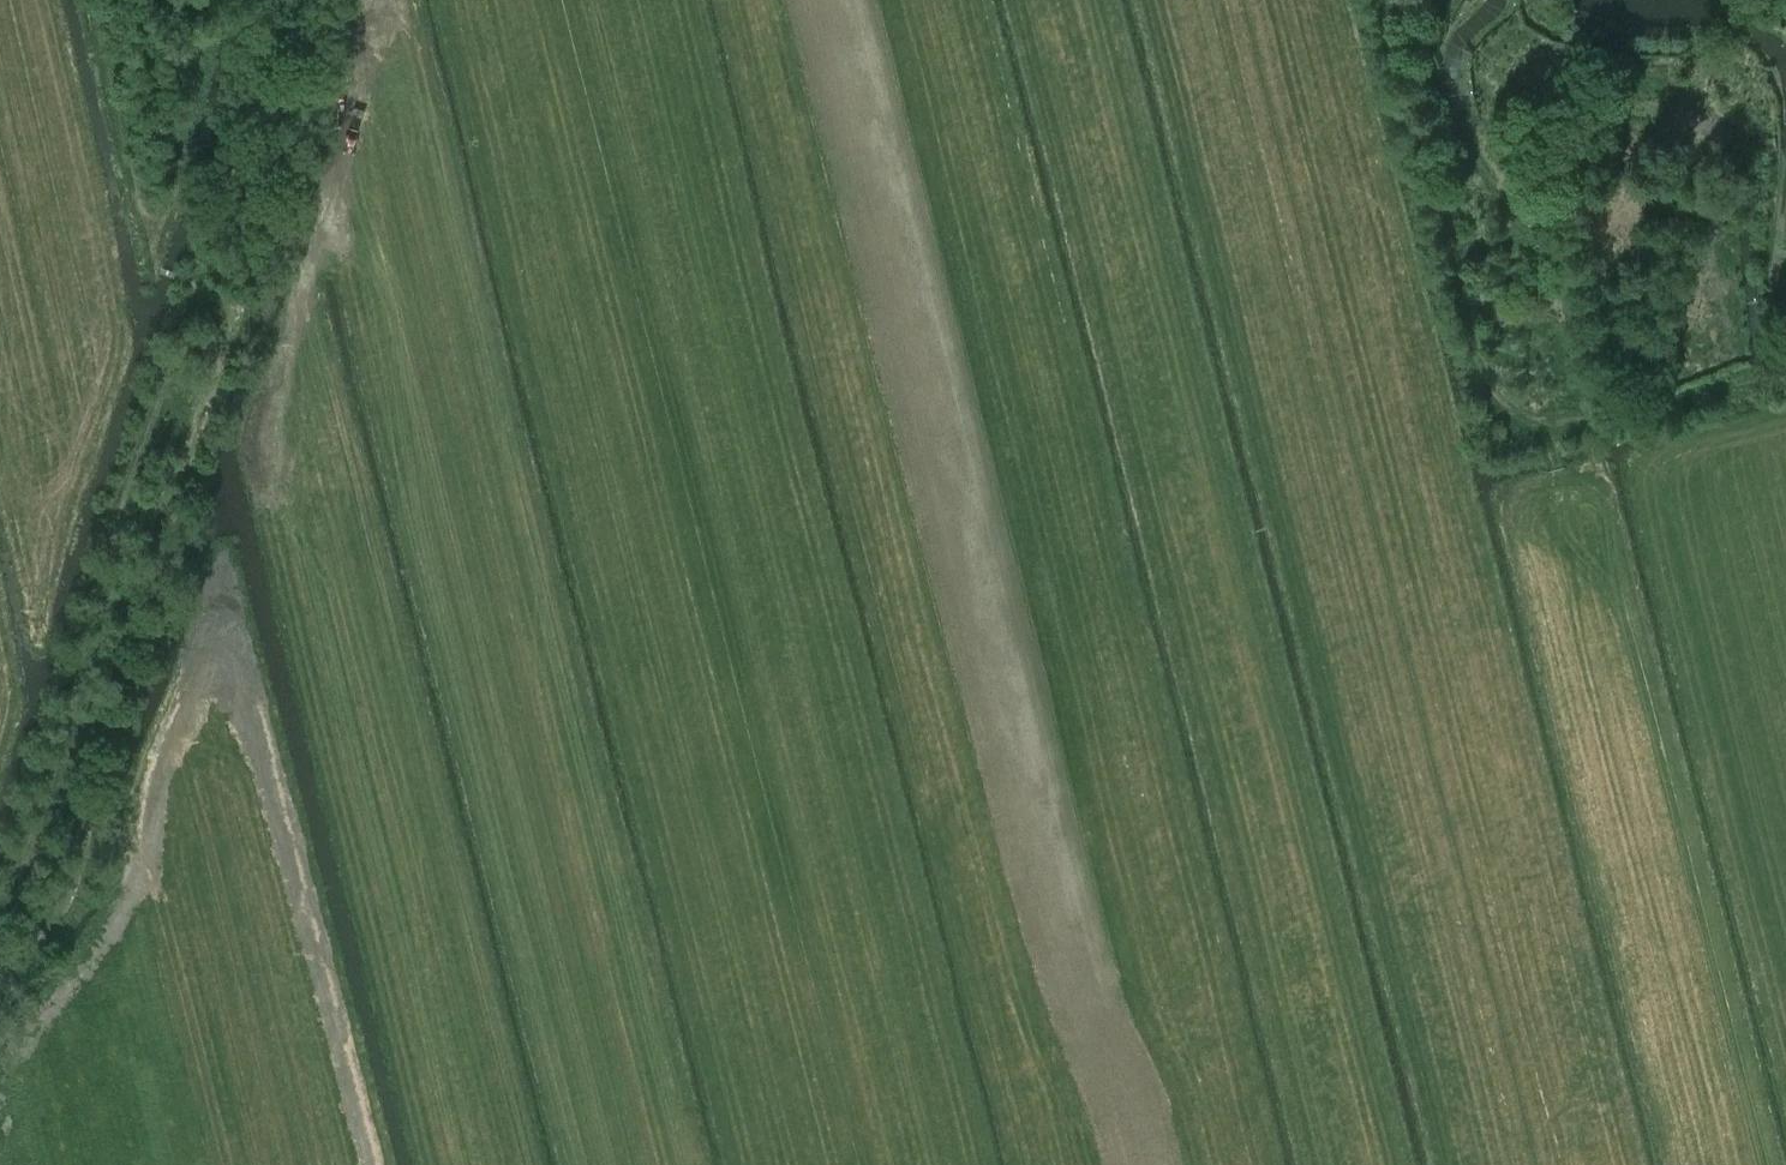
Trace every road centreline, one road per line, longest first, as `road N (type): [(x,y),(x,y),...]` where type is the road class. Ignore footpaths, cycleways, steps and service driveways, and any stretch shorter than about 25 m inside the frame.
road 1 (track): [(1765,1164),(1625,612),(1565,521),(1552,445)]

